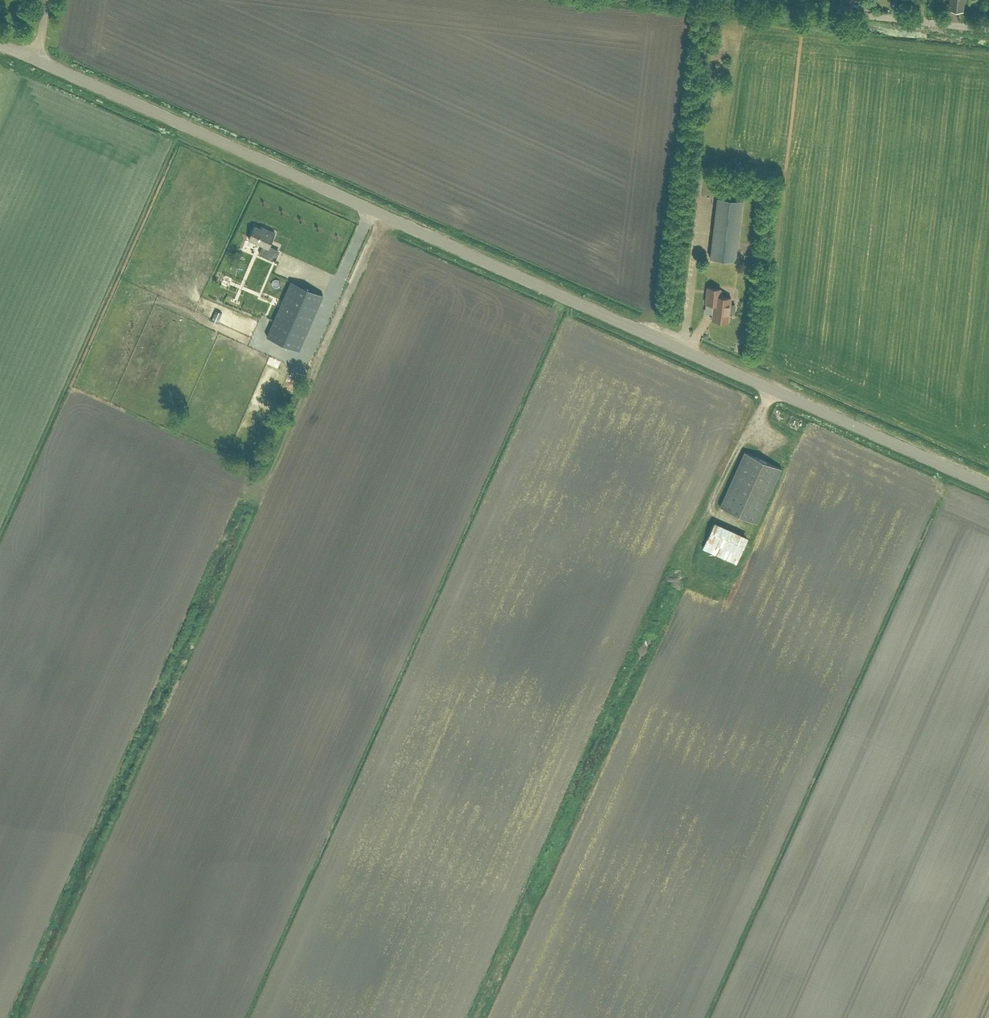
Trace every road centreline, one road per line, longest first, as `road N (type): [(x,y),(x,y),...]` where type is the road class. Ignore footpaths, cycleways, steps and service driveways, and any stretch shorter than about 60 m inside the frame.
road 1 (unclassified): [(988,485),(38,59)]
road 2 (track): [(988,32),(731,0)]
road 3 (track): [(988,897),(935,1017)]

